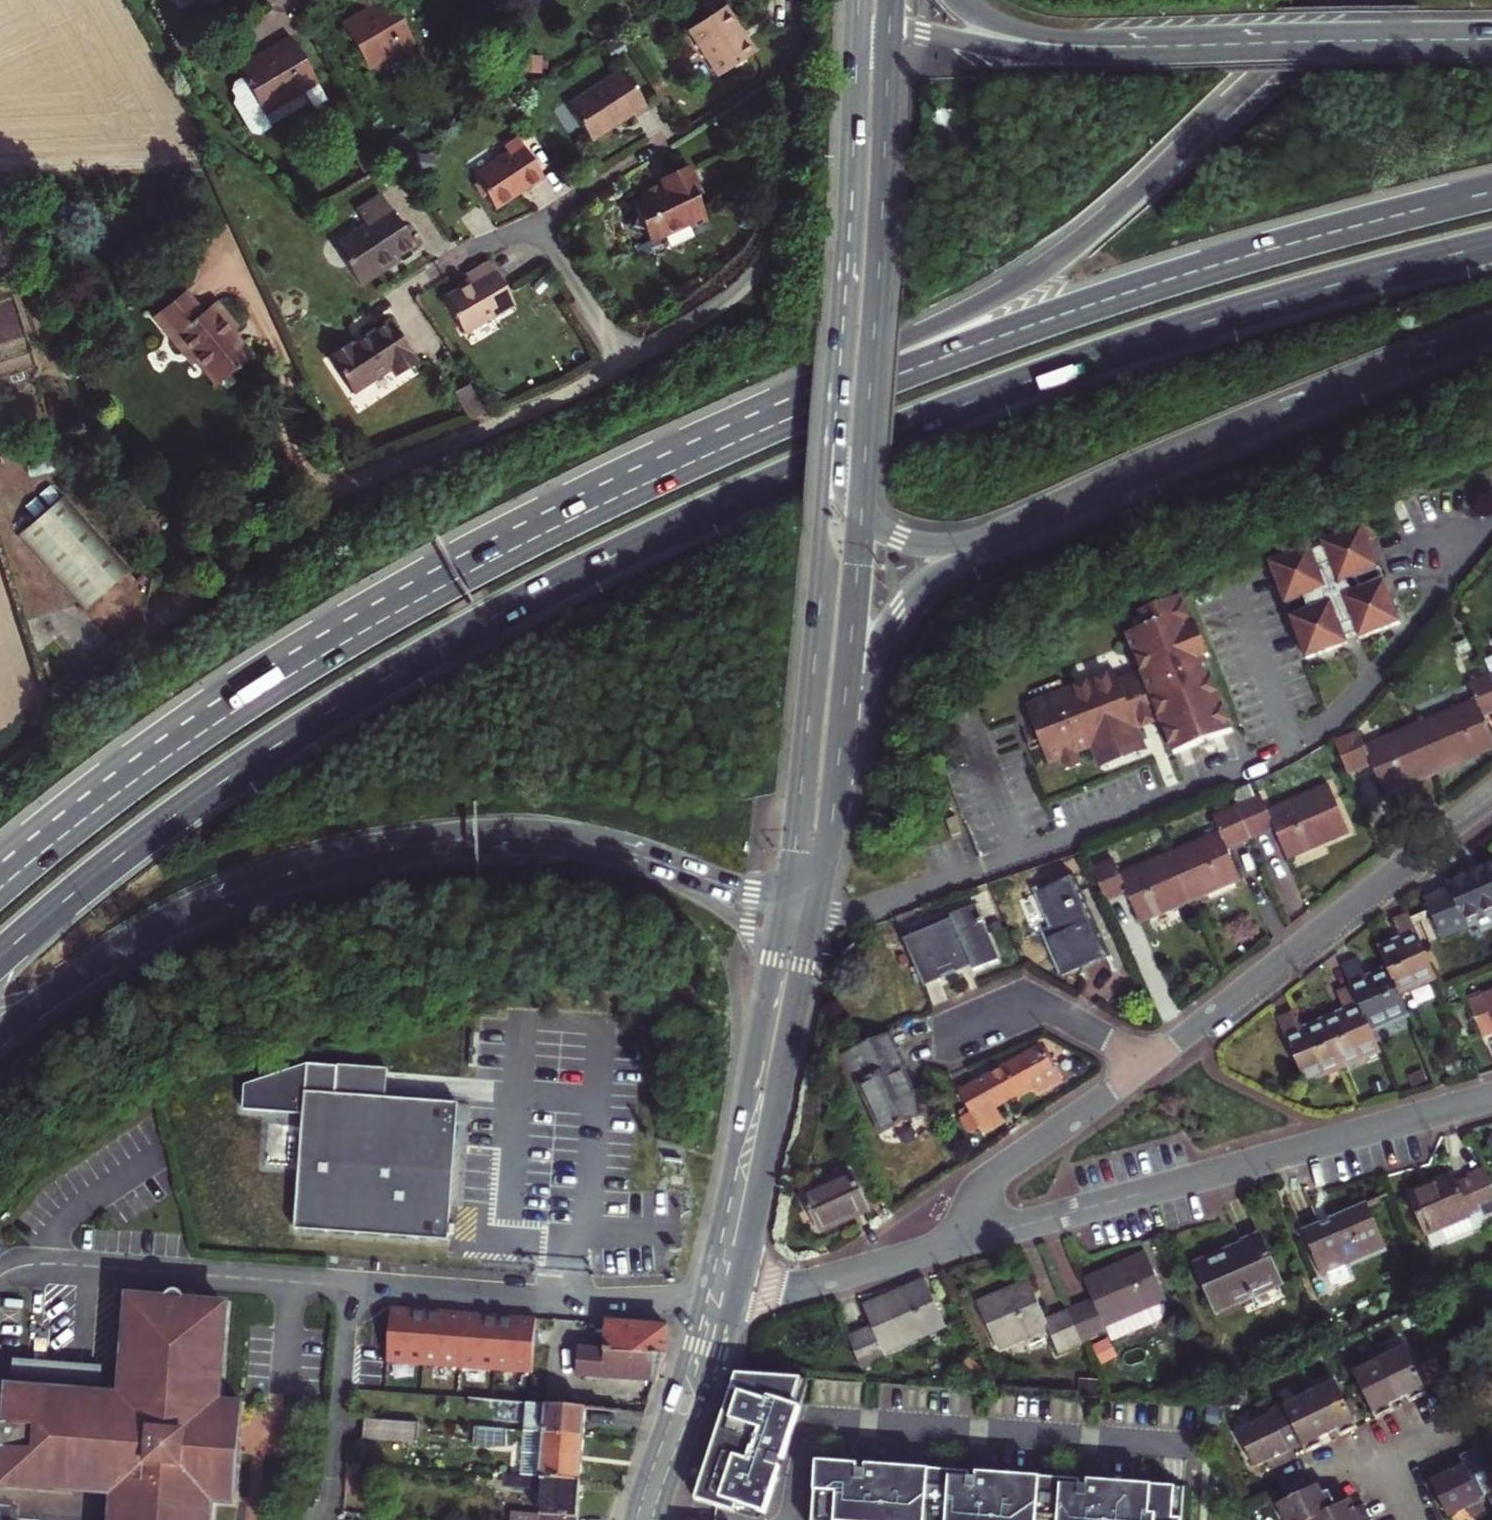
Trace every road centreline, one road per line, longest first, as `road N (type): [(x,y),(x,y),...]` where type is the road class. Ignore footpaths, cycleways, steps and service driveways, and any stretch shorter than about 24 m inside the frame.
road 1 (trunk): [(0,958),(129,850),(314,722),(467,632),(738,495),(1127,347),(1491,244)]
road 2 (trunk): [(1491,192),(1199,271),(896,375),(665,473),(422,598)]
road 3 (trunk): [(1350,0),(1245,87),(1126,203),(1031,278),(692,435),(422,598)]
road 4 (trunk): [(0,1030),(112,951),(238,889),(398,850),(511,842),(589,849),(673,877),(798,937)]
road 5 (residential): [(540,223),(624,364),(737,294),(768,260),(786,196),(794,0)]
road 6 (residential): [(972,1239),(1491,1097)]
road 7 (secondary): [(864,530),(891,34)]
road 8 (trunk): [(1053,516),(1491,329)]
road 9 (secondary): [(858,56),(831,508)]
road 10 (trunk): [(827,849),(891,623),(939,571),(1053,516)]
road 11 (residential): [(1153,1062),(1491,795)]
road 12 (secondary): [(831,508),(797,871),(798,937)]
road 13 (secondary): [(798,937),(723,1274)]
road 14 (secondary): [(827,849),(864,530)]
road 15 (trunk): [(1491,39),(1189,47)]
road 16 (trunk): [(1189,47),(1051,54),(891,34)]
road 17 (trunk): [(422,598),(176,751)]
road 18 (residential): [(972,1239),(978,1200),(995,1176),(1153,1062)]
road 19 (residential): [(723,1274),(793,1287),(972,1239)]
road 20 (secondary): [(723,1274),(650,1519)]
road 21 (trunk): [(1189,47),(1062,41),(999,23),(962,0)]
road 22 (residential): [(1153,1062),(1032,1001),(941,1042)]
road 23 (trunk): [(176,751),(0,889)]
road 24 (trunk): [(176,751),(0,868)]
road 25 (trunk): [(864,530),(948,547),(1053,516)]
road 26 (residential): [(661,142),(540,223)]

